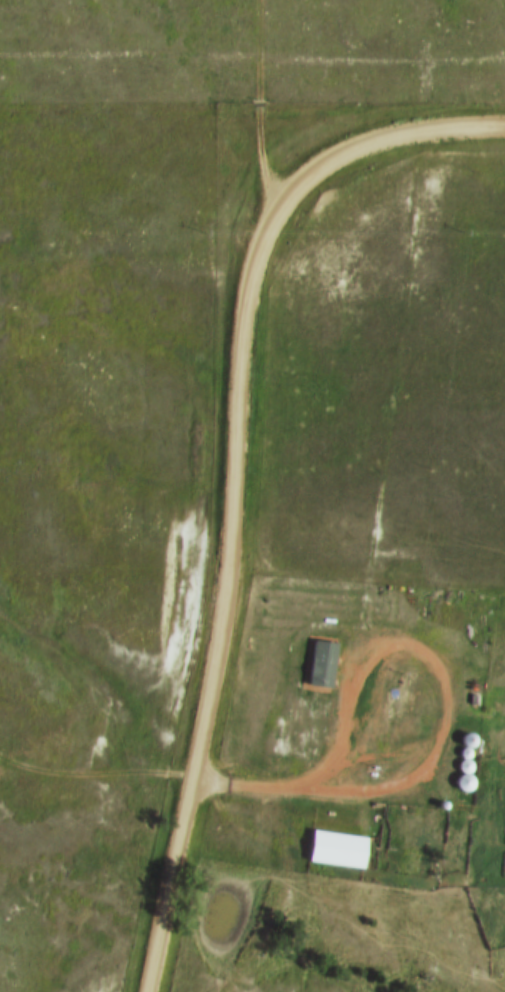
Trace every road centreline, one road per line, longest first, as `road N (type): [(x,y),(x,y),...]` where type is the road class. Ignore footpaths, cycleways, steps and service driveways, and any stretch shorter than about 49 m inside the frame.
road 1 (residential): [(144,991),(228,580),(240,327),(262,226)]
road 2 (residential): [(262,226),(312,167),(364,142),(433,130),(504,130)]
road 3 (track): [(262,226),(257,0)]
road 4 (track): [(190,780),(36,773),(0,759)]

